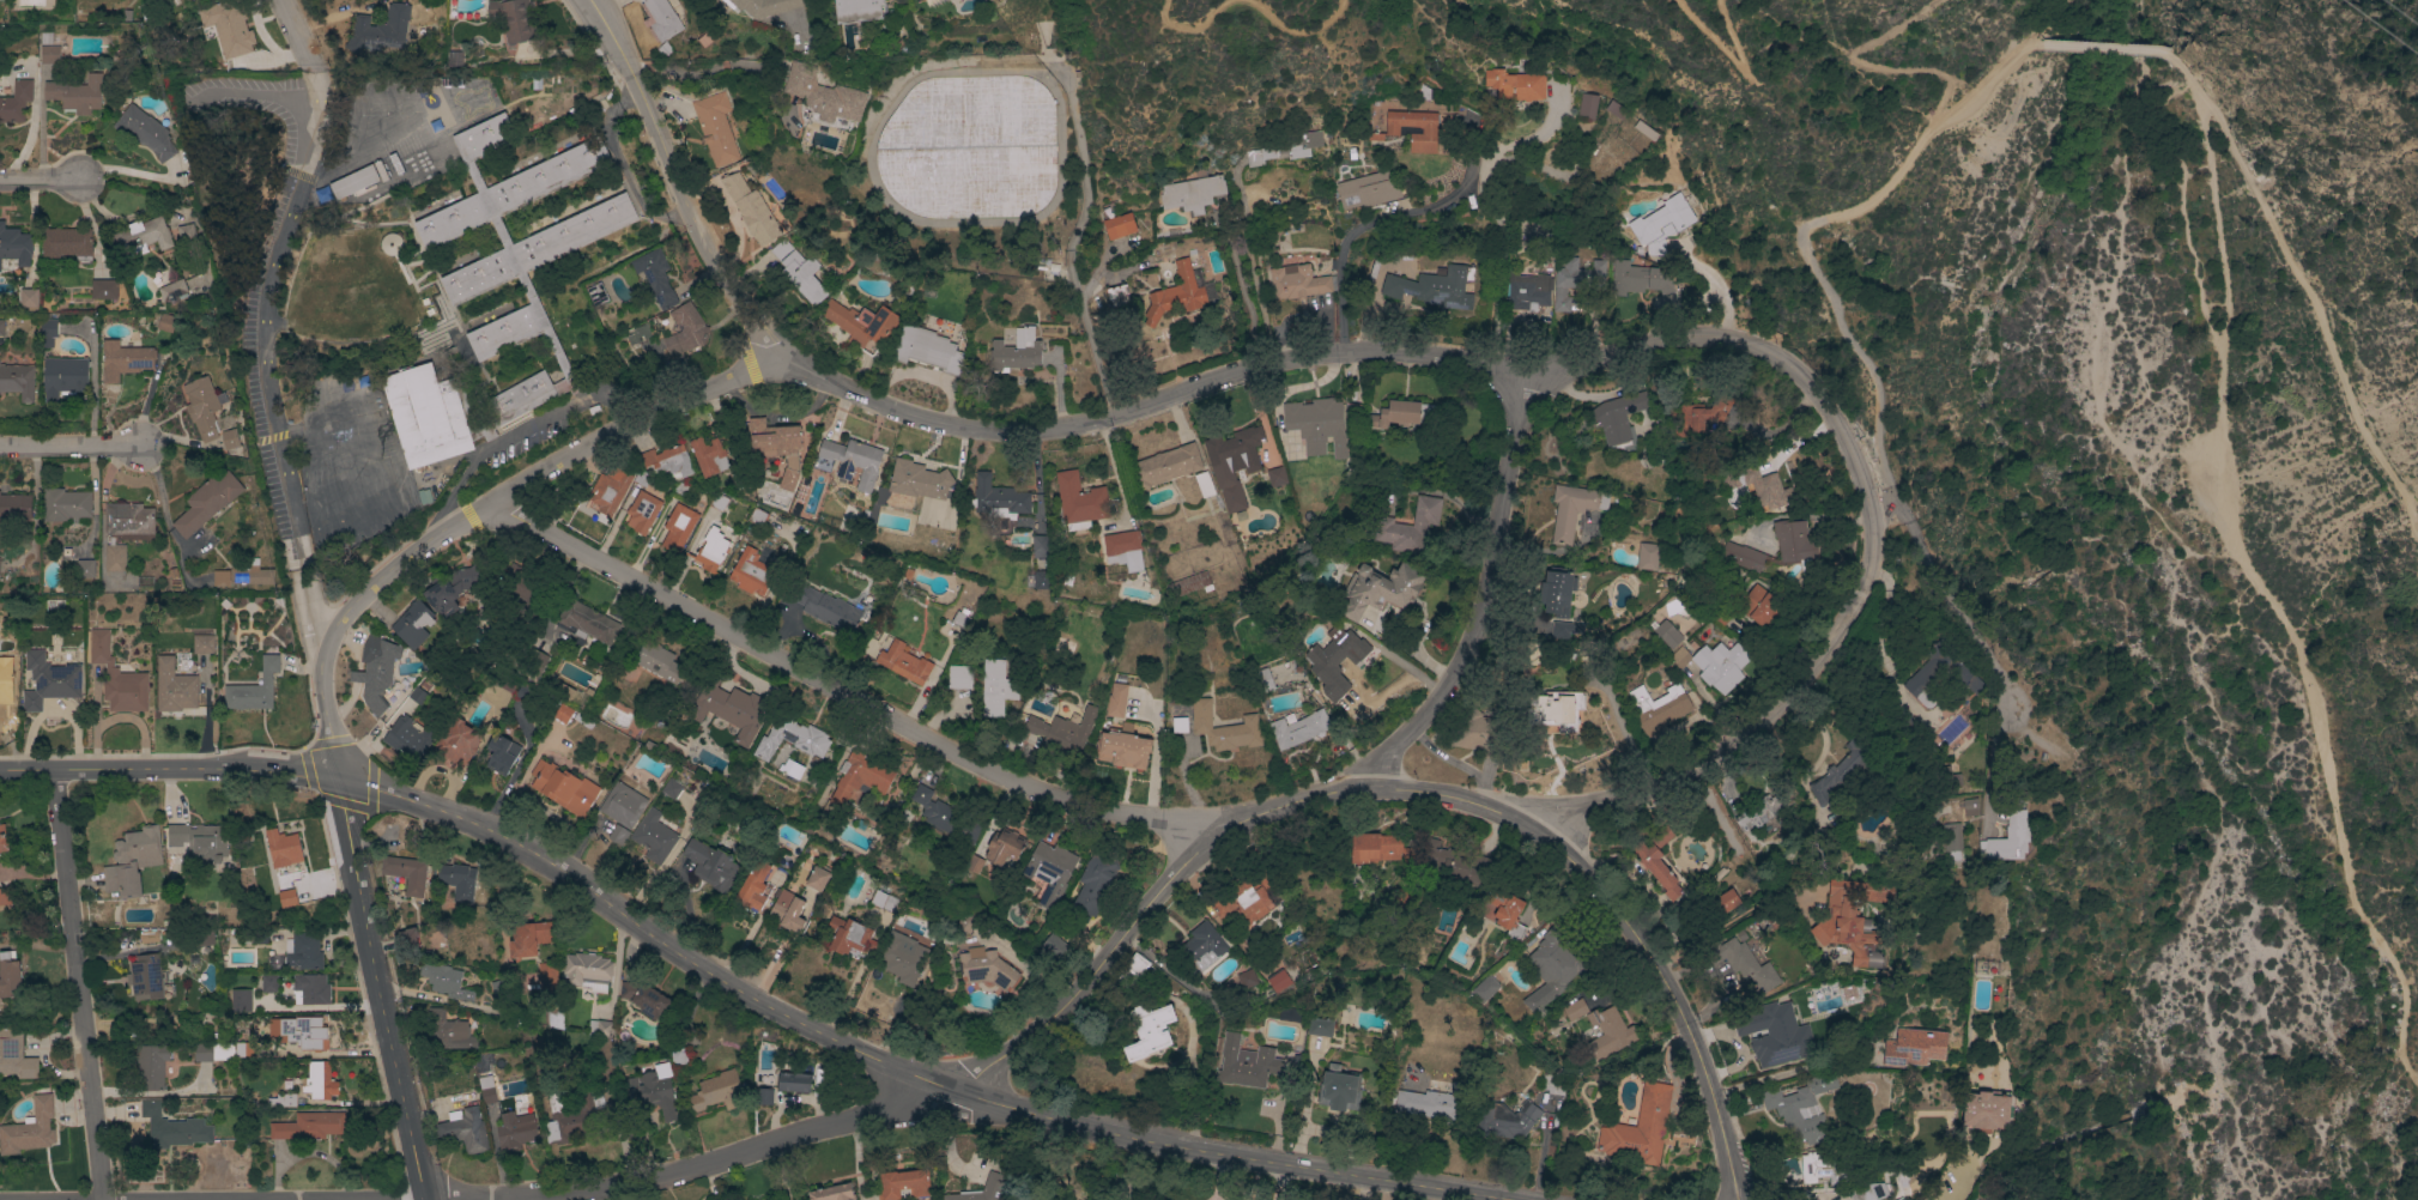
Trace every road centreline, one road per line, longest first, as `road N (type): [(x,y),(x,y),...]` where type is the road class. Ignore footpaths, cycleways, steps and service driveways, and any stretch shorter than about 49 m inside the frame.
road 1 (residential): [(316,653),(357,601),(418,547),(766,333),(862,398),(976,430),(1086,422),(1238,374),(1341,353),(1448,357),(1527,384)]
road 2 (secondary): [(334,763),(513,838),(689,963),(943,1092),(1517,1199)]
road 3 (residential): [(943,1092),(1066,1006),(1217,823),(1376,783),(1486,805),(1553,841),(1666,972),(1743,1199)]
road 4 (residential): [(1515,820),(1613,802),(1735,759),(1828,675),(1872,582),(1868,490),(1792,364),(1738,335),(1671,335),(1527,384)]
road 5 (residential): [(493,505),(1049,793),(1217,823)]
road 6 (track): [(2042,46),(2020,48),(1972,101),(1929,129),(1874,201),(1807,234),(1806,255),(1873,378),(1891,487),(1871,531)]
road 7 (residential): [(316,653),(259,354),(321,111),(305,68)]
road 8 (track): [(2417,529),(2413,505),(2349,402),(2321,307),(2193,85)]
road 9 (residential): [(499,1199),(681,1176),(943,1092)]
road 10 (tertiary): [(424,1199),(334,763)]
road 11 (residential): [(1376,783),(1469,651),(1527,384)]
road 12 (residential): [(103,1199),(63,869),(63,770)]
road 13 (residential): [(577,0),(625,74),(690,223),(766,333)]
road 14 (secondary): [(0,770),(334,763)]
road 15 (residential): [(0,447),(140,448)]

